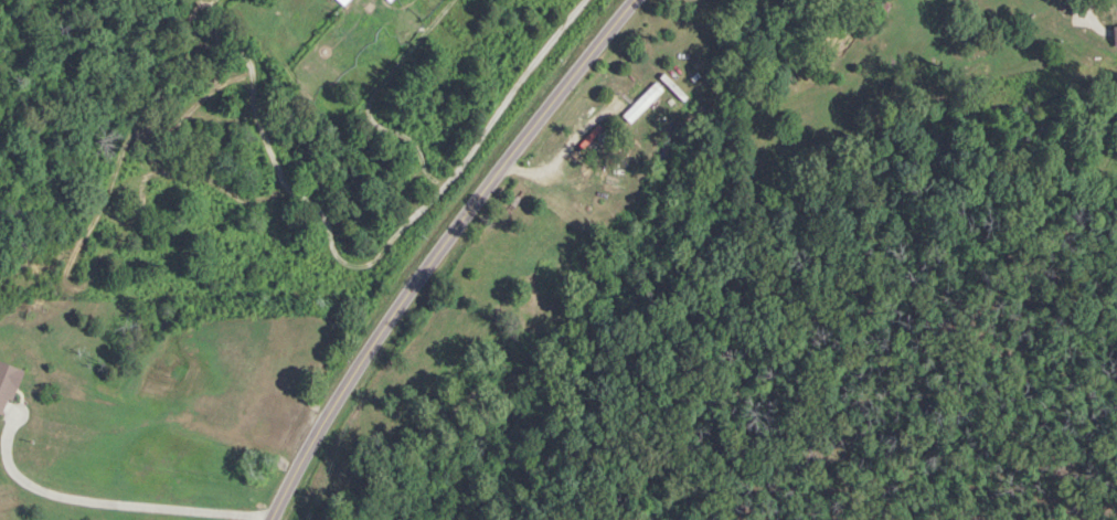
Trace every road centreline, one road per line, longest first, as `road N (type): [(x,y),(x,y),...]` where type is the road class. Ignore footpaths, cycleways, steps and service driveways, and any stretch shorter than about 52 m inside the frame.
road 1 (tertiary): [(273,519),(311,445),(426,272),(639,0)]

